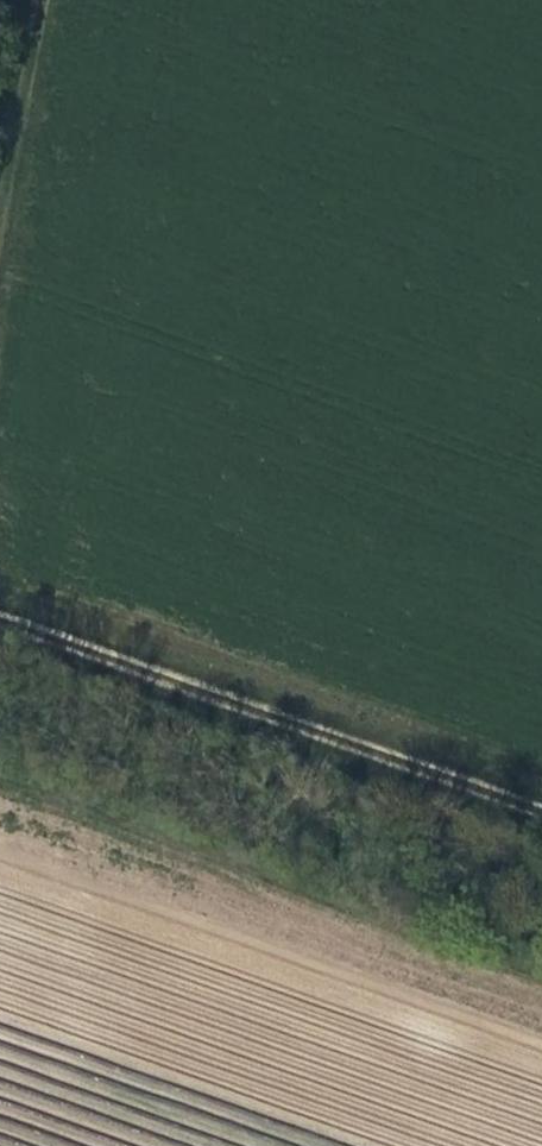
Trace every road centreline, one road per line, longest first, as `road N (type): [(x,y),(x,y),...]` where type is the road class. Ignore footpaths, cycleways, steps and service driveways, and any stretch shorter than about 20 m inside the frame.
road 1 (track): [(0,609),(541,814)]
road 2 (track): [(0,186),(36,0)]

